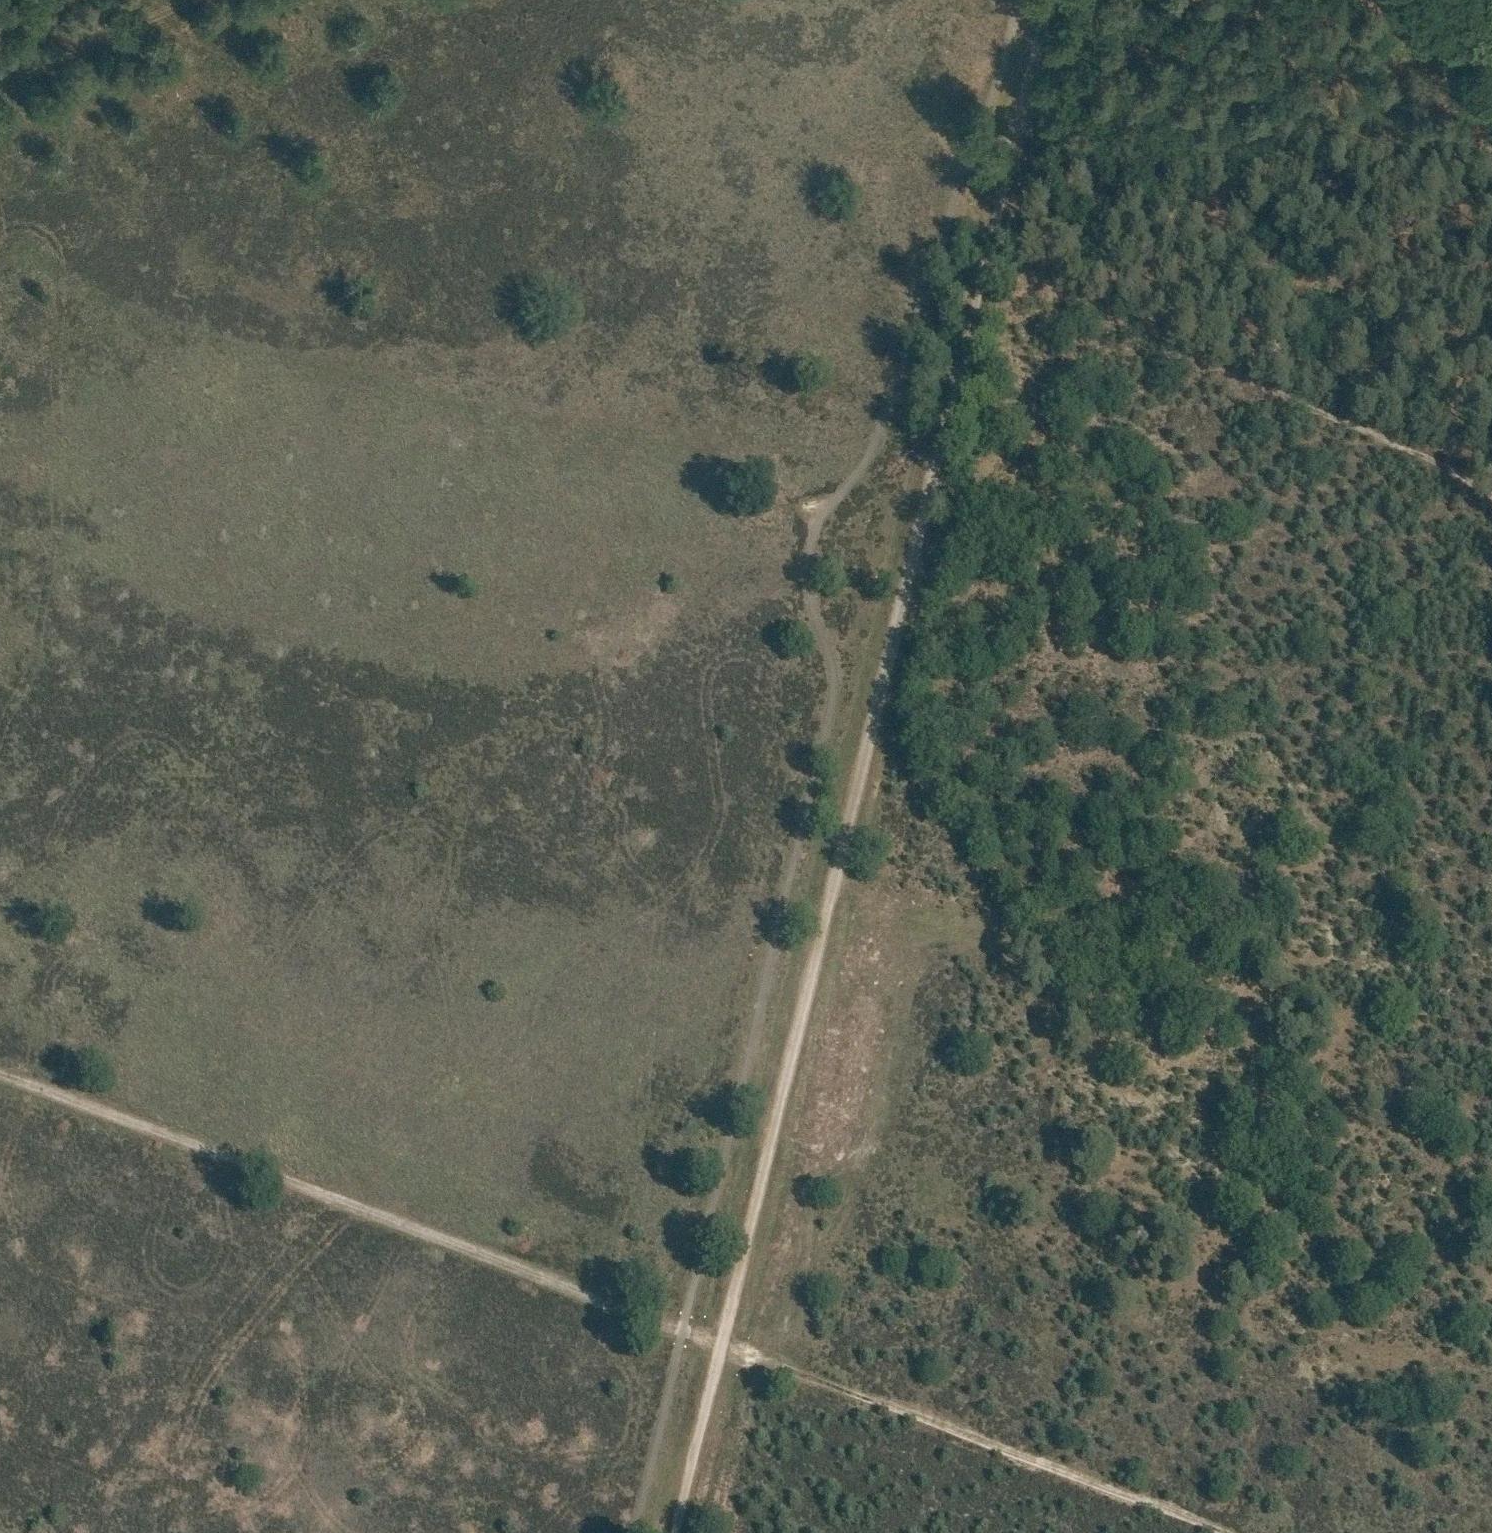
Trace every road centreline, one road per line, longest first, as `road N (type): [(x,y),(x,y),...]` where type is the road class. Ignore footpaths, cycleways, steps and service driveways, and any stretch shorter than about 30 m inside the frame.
road 1 (track): [(674,1532),(987,256)]
road 2 (track): [(987,256),(1051,0)]

